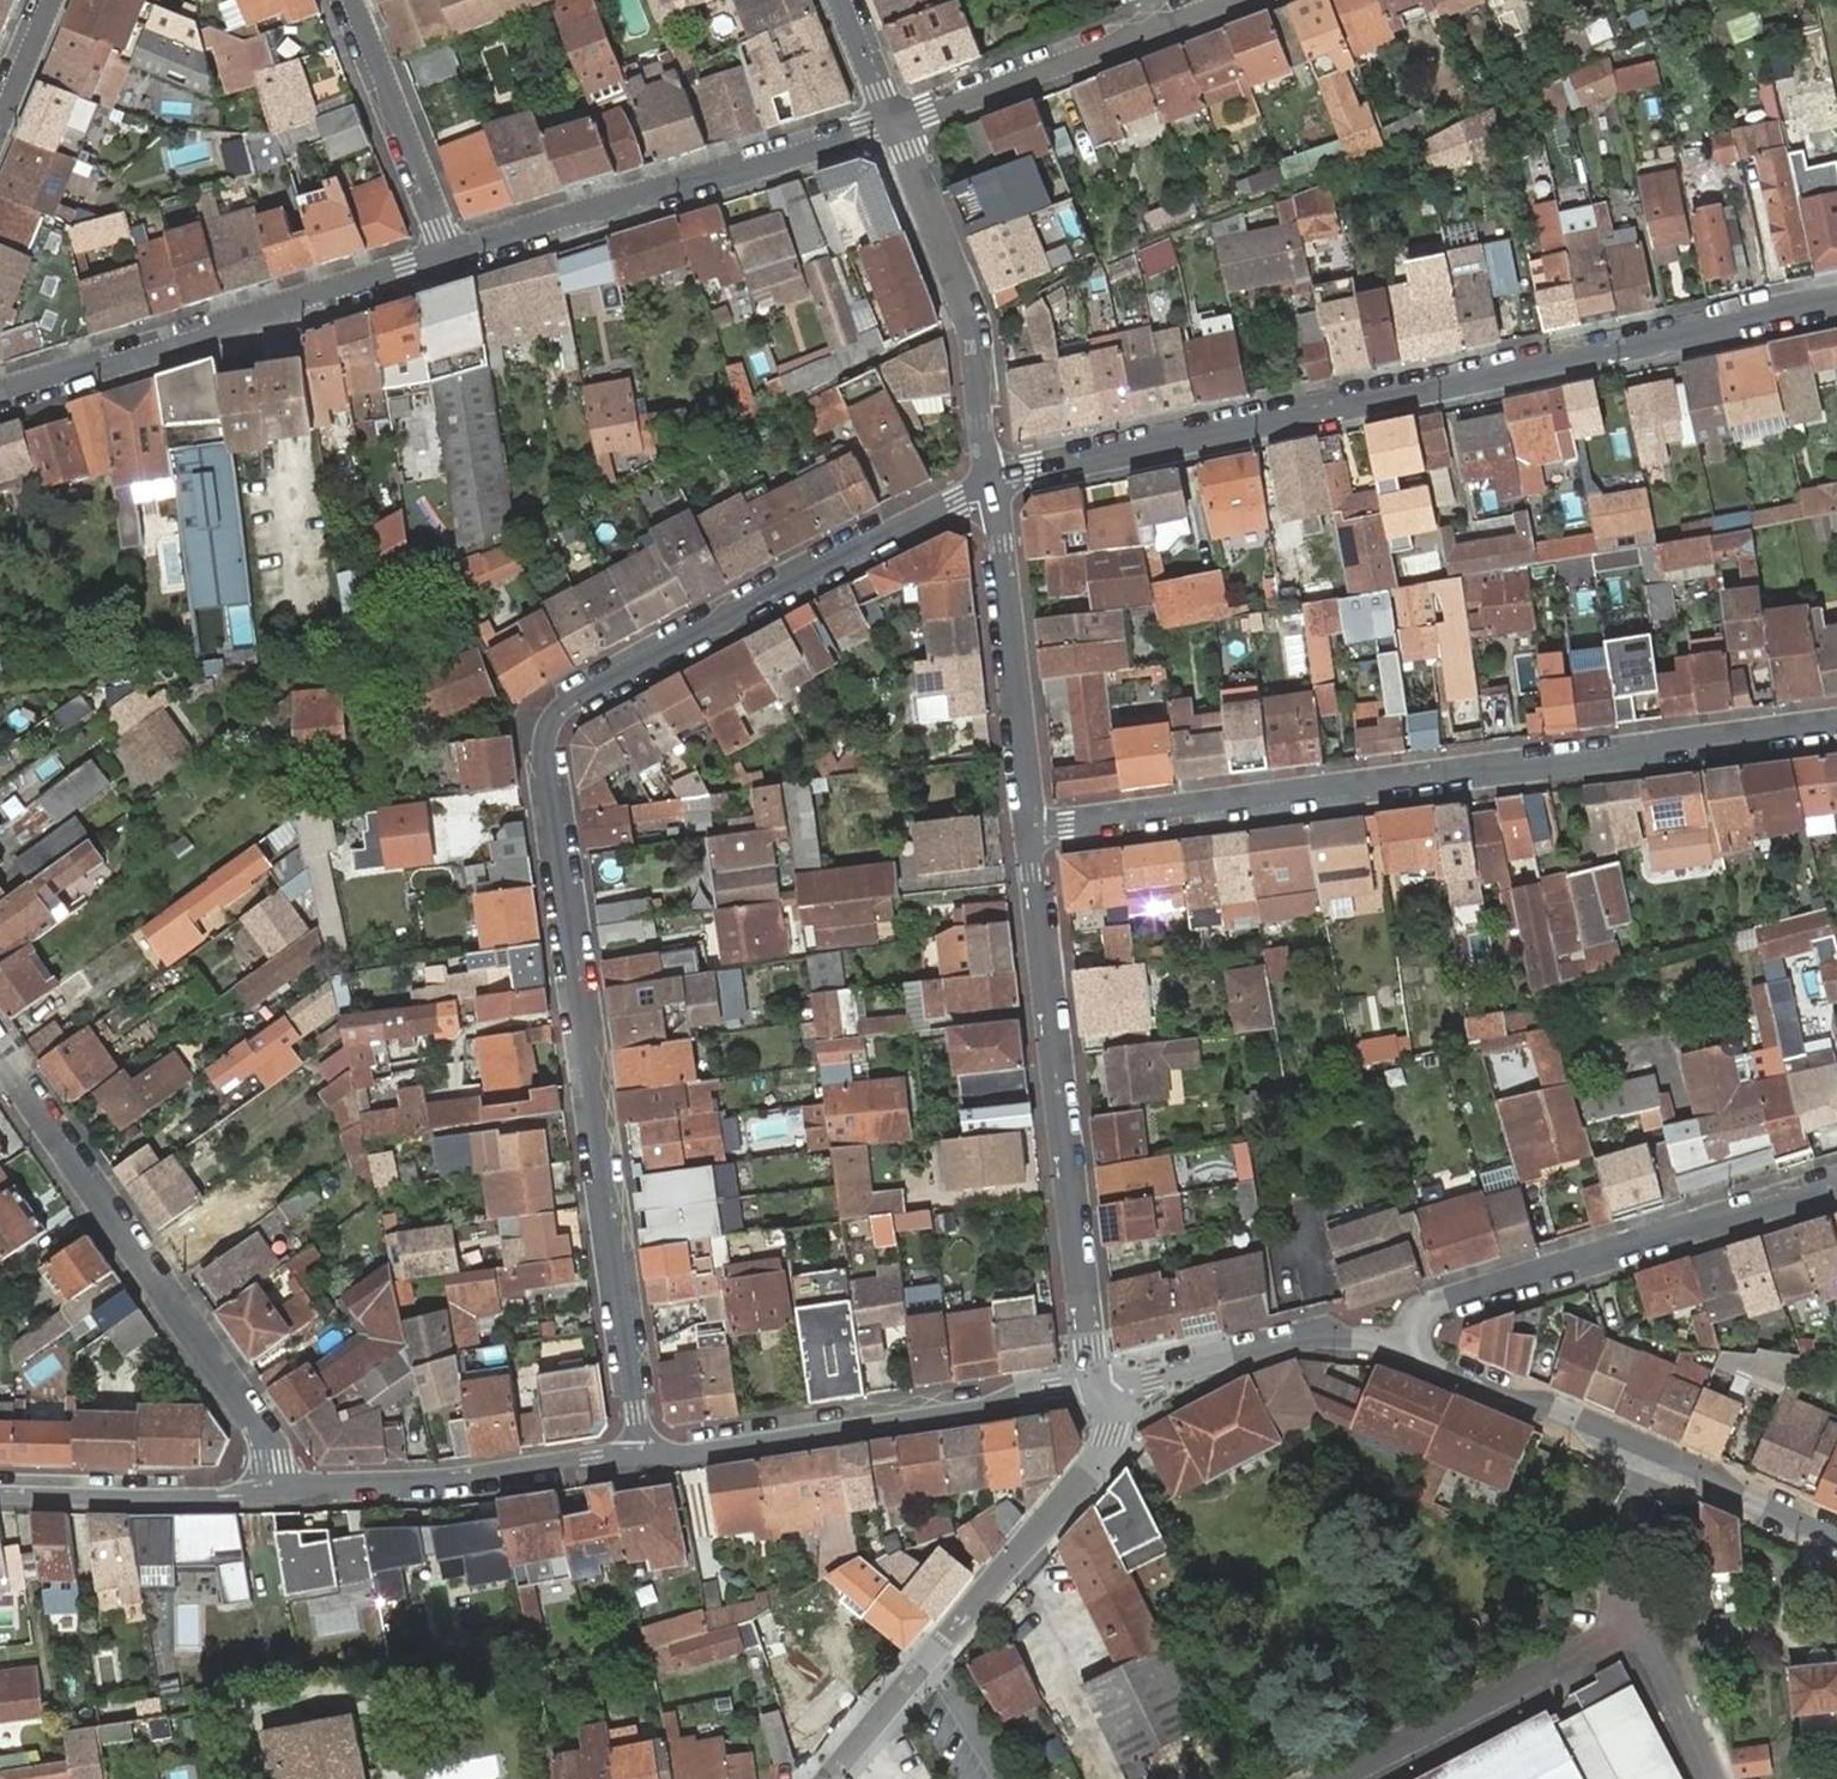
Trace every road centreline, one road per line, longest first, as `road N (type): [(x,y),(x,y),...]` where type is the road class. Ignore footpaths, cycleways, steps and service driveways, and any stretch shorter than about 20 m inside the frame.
road 1 (residential): [(992,485),(548,719),(639,1456)]
road 2 (residential): [(1836,299),(992,485)]
road 3 (residential): [(1030,826),(1615,756),(1836,720)]
road 4 (residential): [(1100,1386),(1074,1242),(1030,826)]
road 5 (residential): [(278,1493),(263,1437),(0,1061)]
road 6 (residential): [(1836,1180),(1447,1300),(1423,1316),(1403,1353)]
road 7 (residential): [(0,393),(451,254)]
road 8 (residential): [(1403,1353),(1658,1453),(1836,1538)]
road 9 (residential): [(639,1456),(981,1412),(1053,1390),(1100,1386)]
road 10 (residential): [(451,254),(892,125)]
road 11 (residential): [(827,1778),(1087,1472)]
road 12 (residential): [(1236,0),(892,125)]
road 13 (residential): [(278,1493),(639,1456)]
road 14 (residential): [(992,485),(1030,826)]
road 15 (residential): [(1403,1353),(1351,1338),(1307,1338),(1151,1381),(1100,1386)]
road 16 (residential): [(0,1494),(278,1493)]
road 17 (residential): [(451,254),(352,0)]
road 18 (residential): [(892,125),(970,324)]
road 19 (residential): [(992,485),(970,324)]
road 20 (residential): [(840,0),(892,125)]
road 21 (residential): [(50,0),(0,122)]

